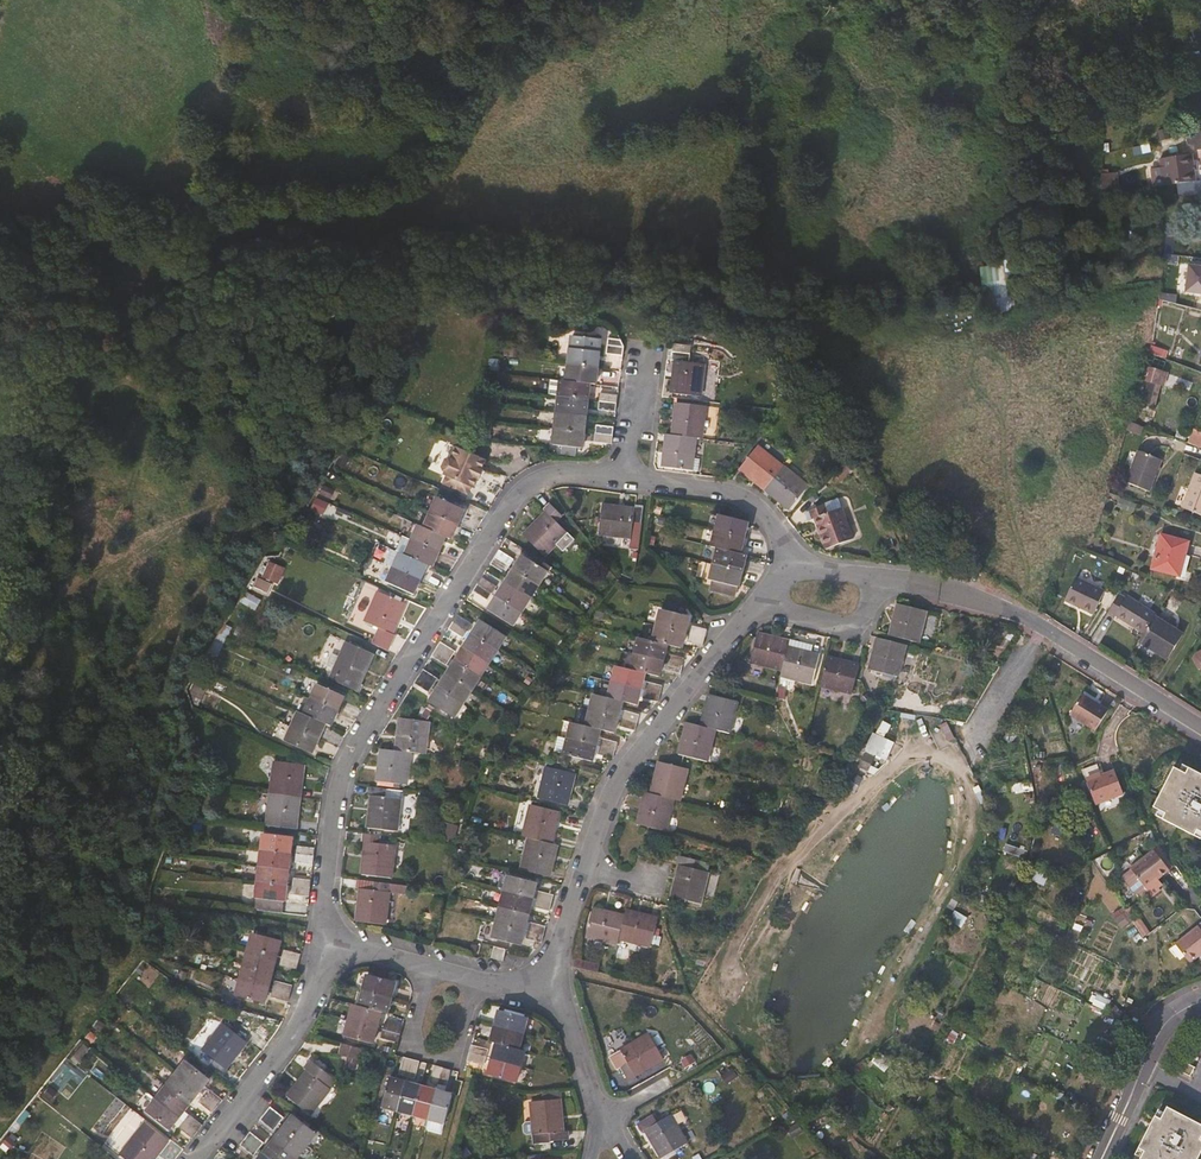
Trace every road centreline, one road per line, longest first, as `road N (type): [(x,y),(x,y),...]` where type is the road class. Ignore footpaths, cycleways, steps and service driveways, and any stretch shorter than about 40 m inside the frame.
road 1 (residential): [(321,937),(338,784),(516,497),(564,475),(742,496),(770,521),(791,565)]
road 2 (residential): [(762,603),(624,769),(583,869)]
road 3 (residential): [(195,1158),(295,1034),(315,985),(321,937)]
road 4 (residential): [(428,967),(409,1050),(455,1061),(476,980)]
road 5 (residential): [(1200,726),(1046,629)]
road 6 (unclassified): [(1046,629),(959,763)]
road 7 (residential): [(881,576),(867,612),(849,627),(762,603)]
road 8 (residential): [(553,995),(602,1117)]
road 9 (residential): [(583,869),(553,995)]

